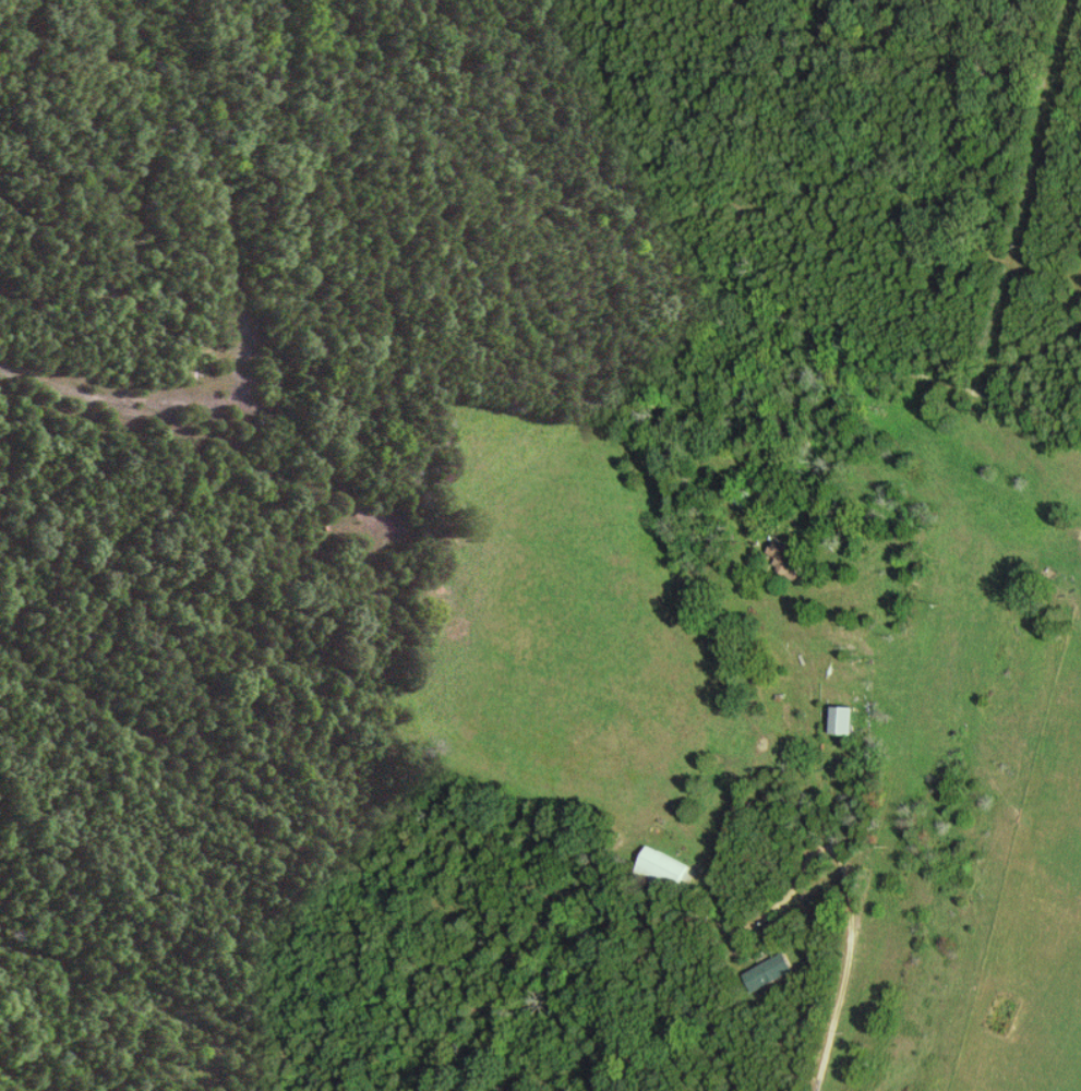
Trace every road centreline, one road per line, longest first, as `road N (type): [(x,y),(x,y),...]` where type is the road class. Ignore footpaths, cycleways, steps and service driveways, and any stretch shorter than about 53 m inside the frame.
road 1 (residential): [(825,1090),(858,945),(831,820),(814,658),(782,611),(698,584)]

